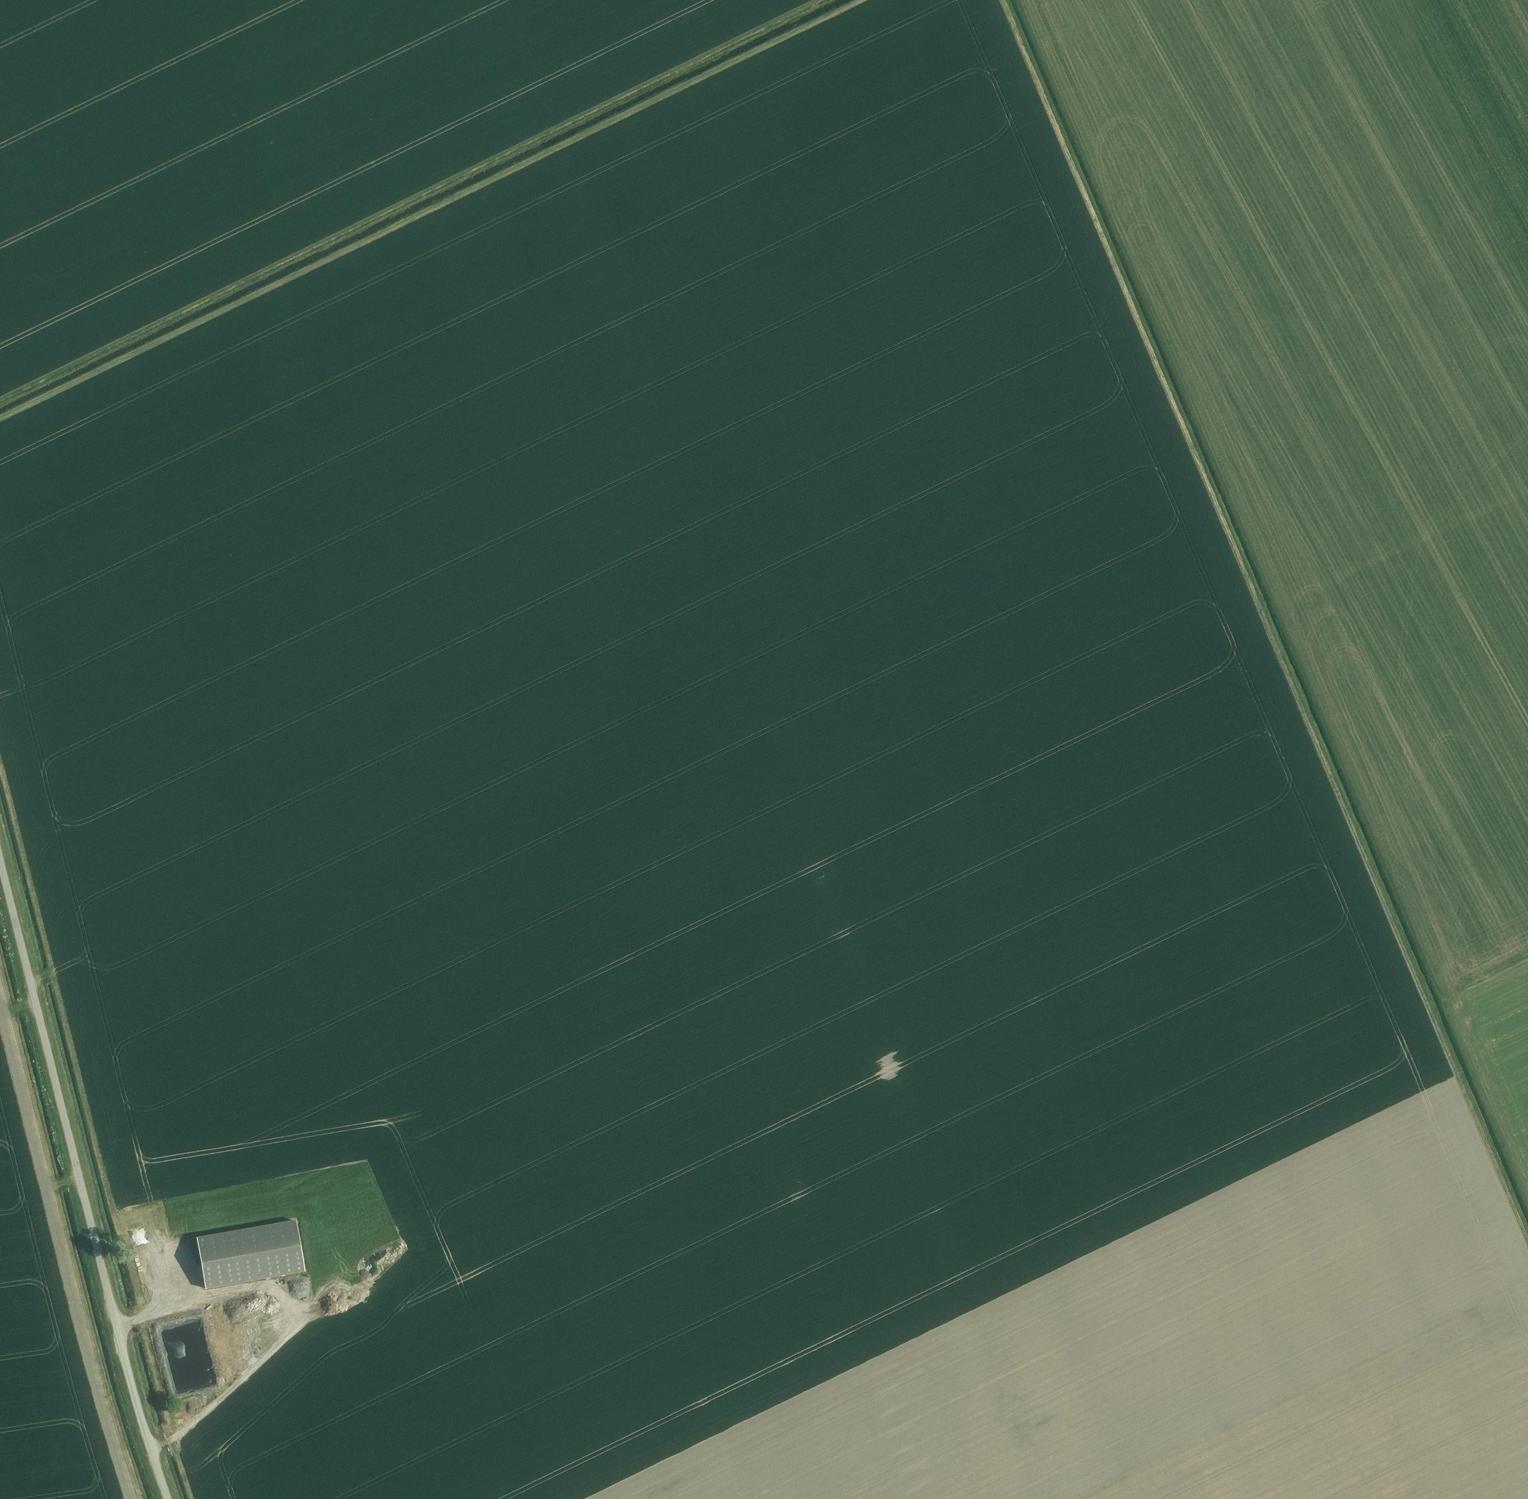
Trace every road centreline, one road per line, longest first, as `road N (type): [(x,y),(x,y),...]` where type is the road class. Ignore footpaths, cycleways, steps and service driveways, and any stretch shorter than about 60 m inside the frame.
road 1 (unclassified): [(169,1498),(117,1328),(0,858)]

